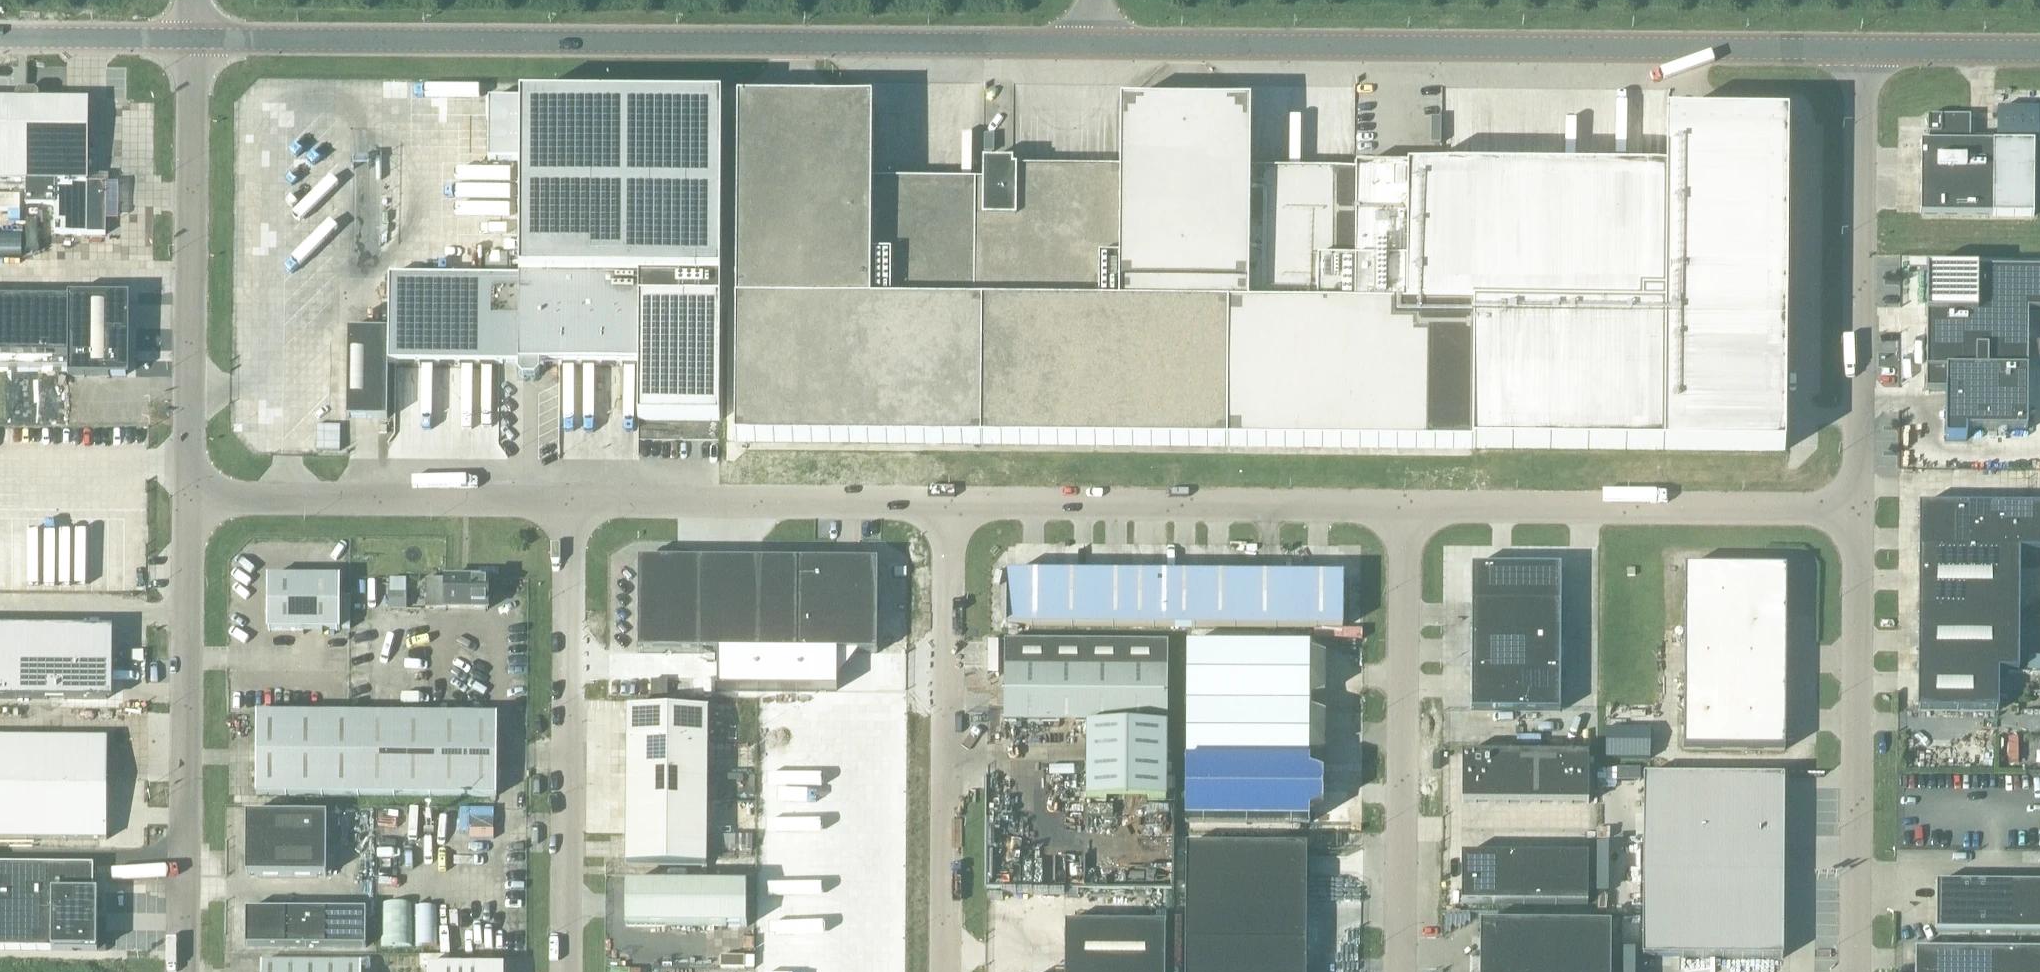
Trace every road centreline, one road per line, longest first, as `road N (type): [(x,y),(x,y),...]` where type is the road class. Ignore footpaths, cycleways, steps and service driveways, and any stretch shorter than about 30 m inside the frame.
road 1 (tertiary): [(192,38),(1093,43)]
road 2 (tertiary): [(1093,43),(1863,49)]
road 3 (unclassified): [(183,971),(188,498)]
road 4 (unclassified): [(566,971),(569,500)]
road 5 (unclassified): [(945,971),(948,502)]
road 6 (unclassified): [(1400,971),(1404,506)]
road 7 (unclassified): [(1855,971),(1858,508)]
road 8 (unclassified): [(188,498),(192,38)]
road 9 (unclassified): [(1858,508),(1863,49)]
road 10 (unclassified): [(948,502),(1404,506)]
road 11 (unclassified): [(1404,506),(1858,508)]
road 12 (unclassified): [(188,498),(569,500)]
road 13 (unclassified): [(569,500),(948,502)]
road 14 (tertiary): [(0,37),(192,38)]
road 15 (tertiary): [(1863,49),(2039,50)]

